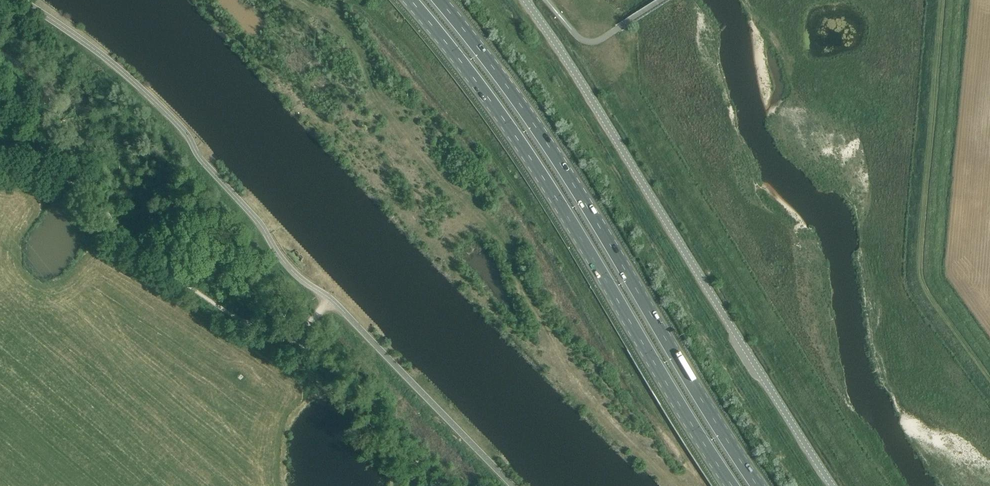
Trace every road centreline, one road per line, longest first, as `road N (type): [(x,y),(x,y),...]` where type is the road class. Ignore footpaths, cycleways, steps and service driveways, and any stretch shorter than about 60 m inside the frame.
road 1 (unclassified): [(15,0),(131,80),(251,231),(524,485)]
road 2 (trunk): [(409,0),(545,180),(730,485)]
road 3 (trunk): [(758,485),(562,168),(437,0)]
road 4 (unclassified): [(829,485),(525,0)]
road 5 (track): [(939,0),(920,274),(989,377)]

